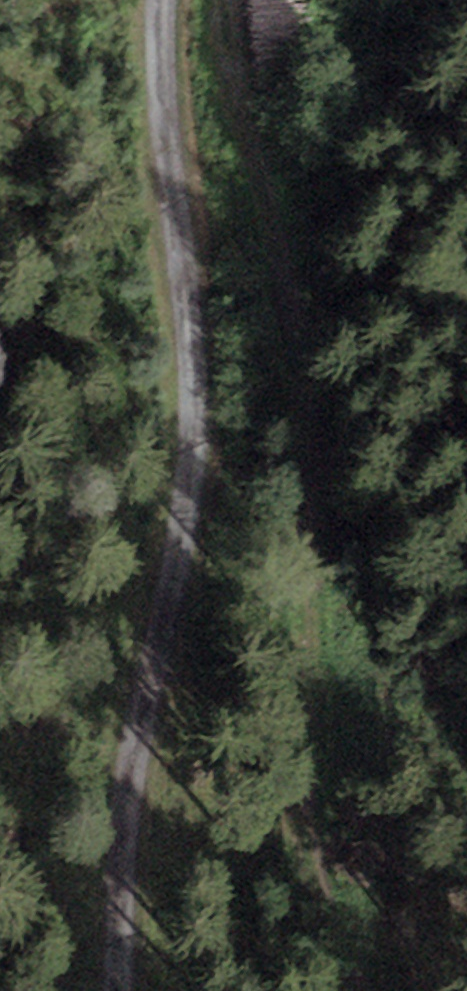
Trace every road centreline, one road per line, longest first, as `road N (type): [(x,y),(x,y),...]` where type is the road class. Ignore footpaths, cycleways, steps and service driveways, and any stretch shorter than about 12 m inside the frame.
road 1 (track): [(365,990),(312,838),(311,376),(224,0)]
road 2 (track): [(175,0),(166,46),(196,410),(174,589),(134,737),(119,990)]

